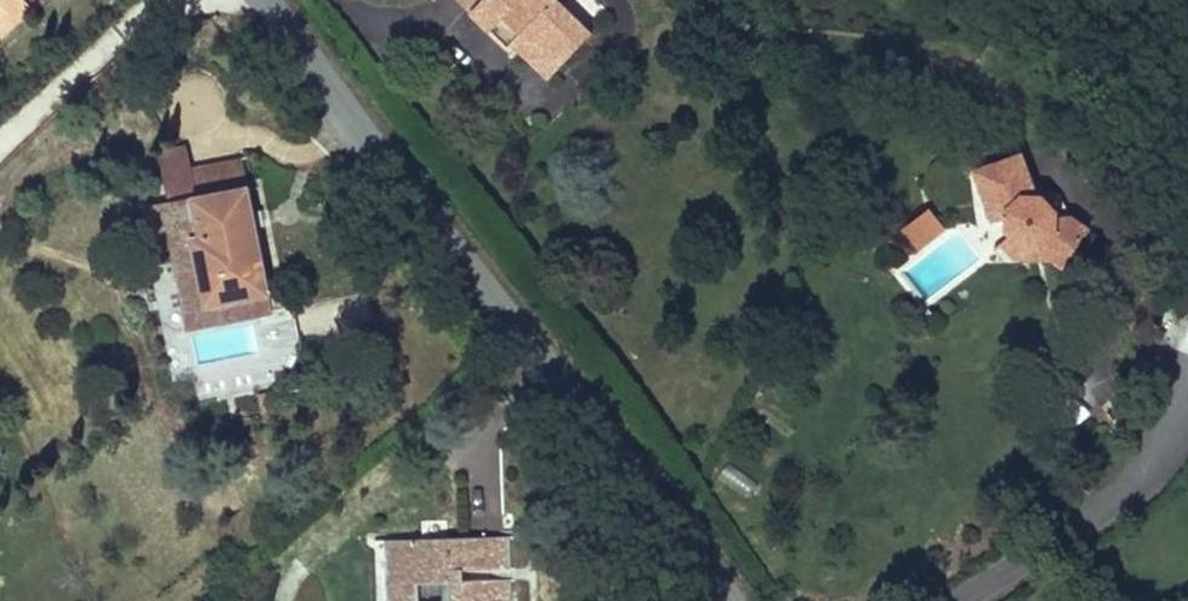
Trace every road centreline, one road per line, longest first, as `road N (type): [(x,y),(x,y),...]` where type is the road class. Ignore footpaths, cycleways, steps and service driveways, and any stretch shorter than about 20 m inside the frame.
road 1 (unclassified): [(731,600),(268,0)]
road 2 (residential): [(1187,404),(1148,470),(962,600)]

